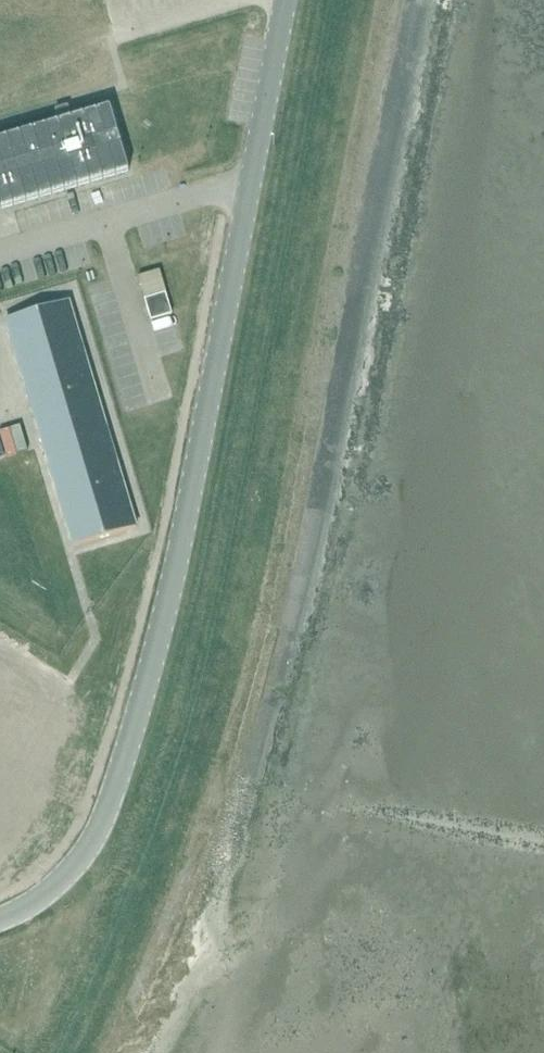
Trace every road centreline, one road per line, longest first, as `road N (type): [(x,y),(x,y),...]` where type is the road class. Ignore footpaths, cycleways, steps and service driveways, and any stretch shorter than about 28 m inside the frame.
road 1 (track): [(70,1052),(154,853),(222,626),(343,0)]
road 2 (unclassified): [(0,920),(71,870),(113,793),(175,572),(286,0)]

